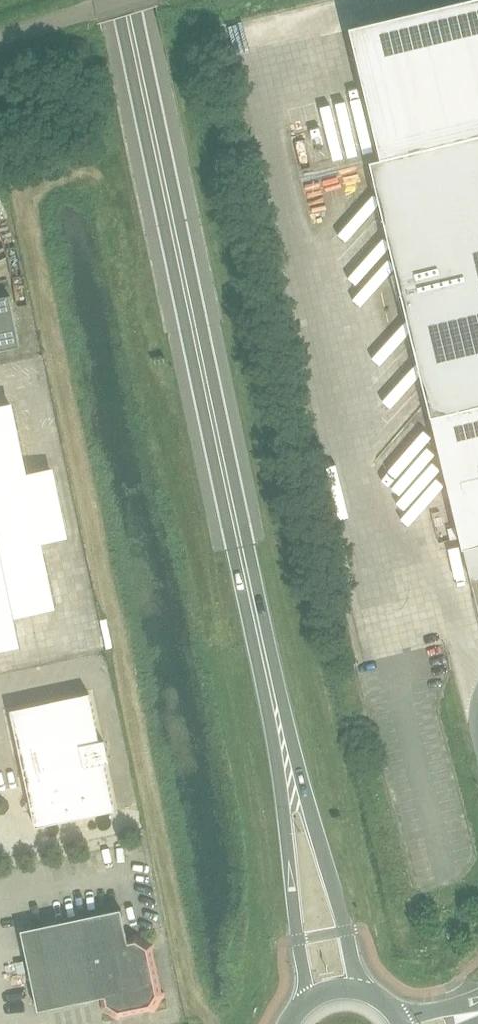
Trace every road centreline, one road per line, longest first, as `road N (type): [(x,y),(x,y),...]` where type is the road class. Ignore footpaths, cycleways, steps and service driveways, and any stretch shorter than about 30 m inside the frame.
road 1 (primary): [(268,657),(124,0)]
road 2 (primary): [(268,657),(307,997)]
road 3 (primary): [(359,986),(268,657)]
road 4 (unclassified): [(0,43),(138,0)]

